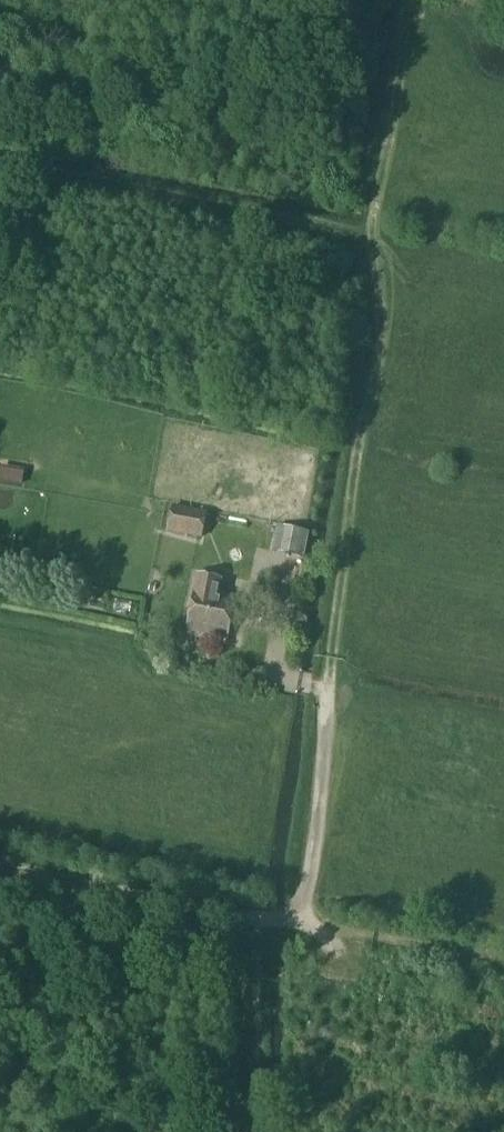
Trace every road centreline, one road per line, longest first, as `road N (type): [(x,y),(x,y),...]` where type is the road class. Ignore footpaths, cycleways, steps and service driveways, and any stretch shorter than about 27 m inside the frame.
road 1 (track): [(0,862),(286,916),(301,902),(358,455),(380,169),(411,0)]
road 2 (track): [(0,170),(244,217)]
road 3 (track): [(261,911),(246,1131)]
road 4 (track): [(244,217),(376,238)]

